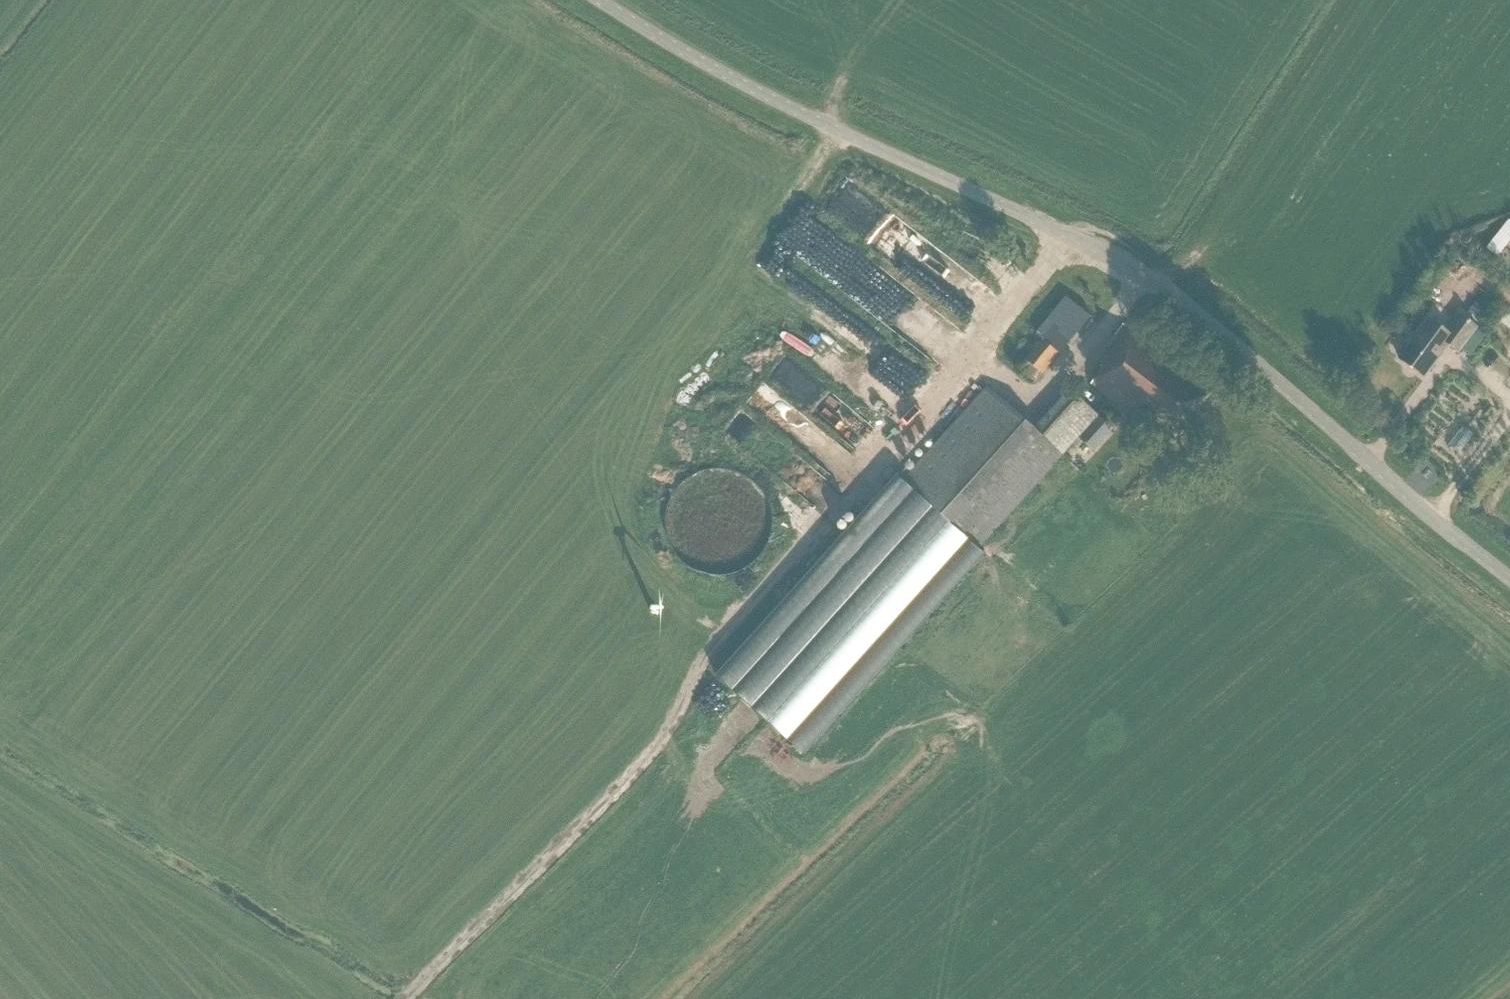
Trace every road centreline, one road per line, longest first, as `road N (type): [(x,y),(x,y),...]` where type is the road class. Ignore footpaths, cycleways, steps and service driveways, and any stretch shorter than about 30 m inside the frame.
road 1 (tertiary): [(1509,579),(1154,282),(717,75),(590,0)]

